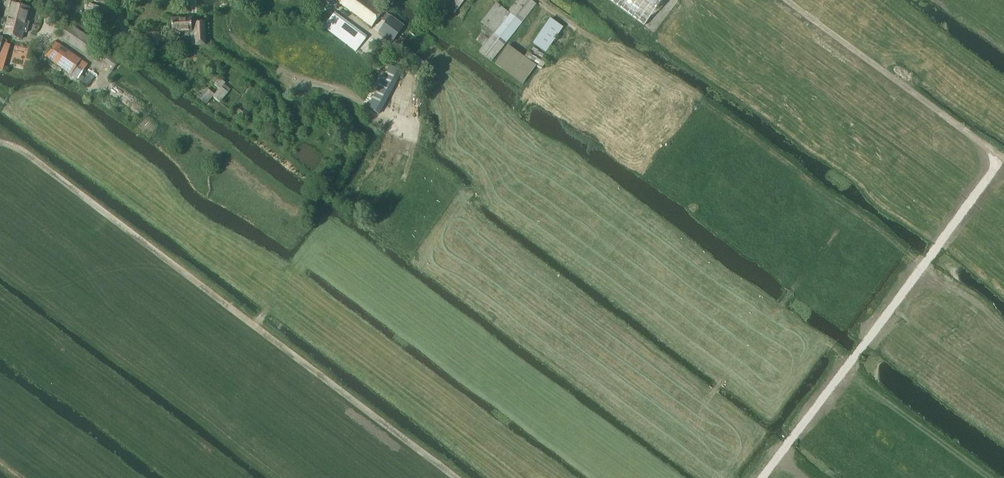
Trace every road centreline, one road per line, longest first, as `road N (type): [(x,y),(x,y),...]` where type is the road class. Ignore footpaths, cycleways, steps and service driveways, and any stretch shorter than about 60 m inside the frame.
road 1 (track): [(0,139),(449,477)]
road 2 (track): [(146,210),(0,100)]

